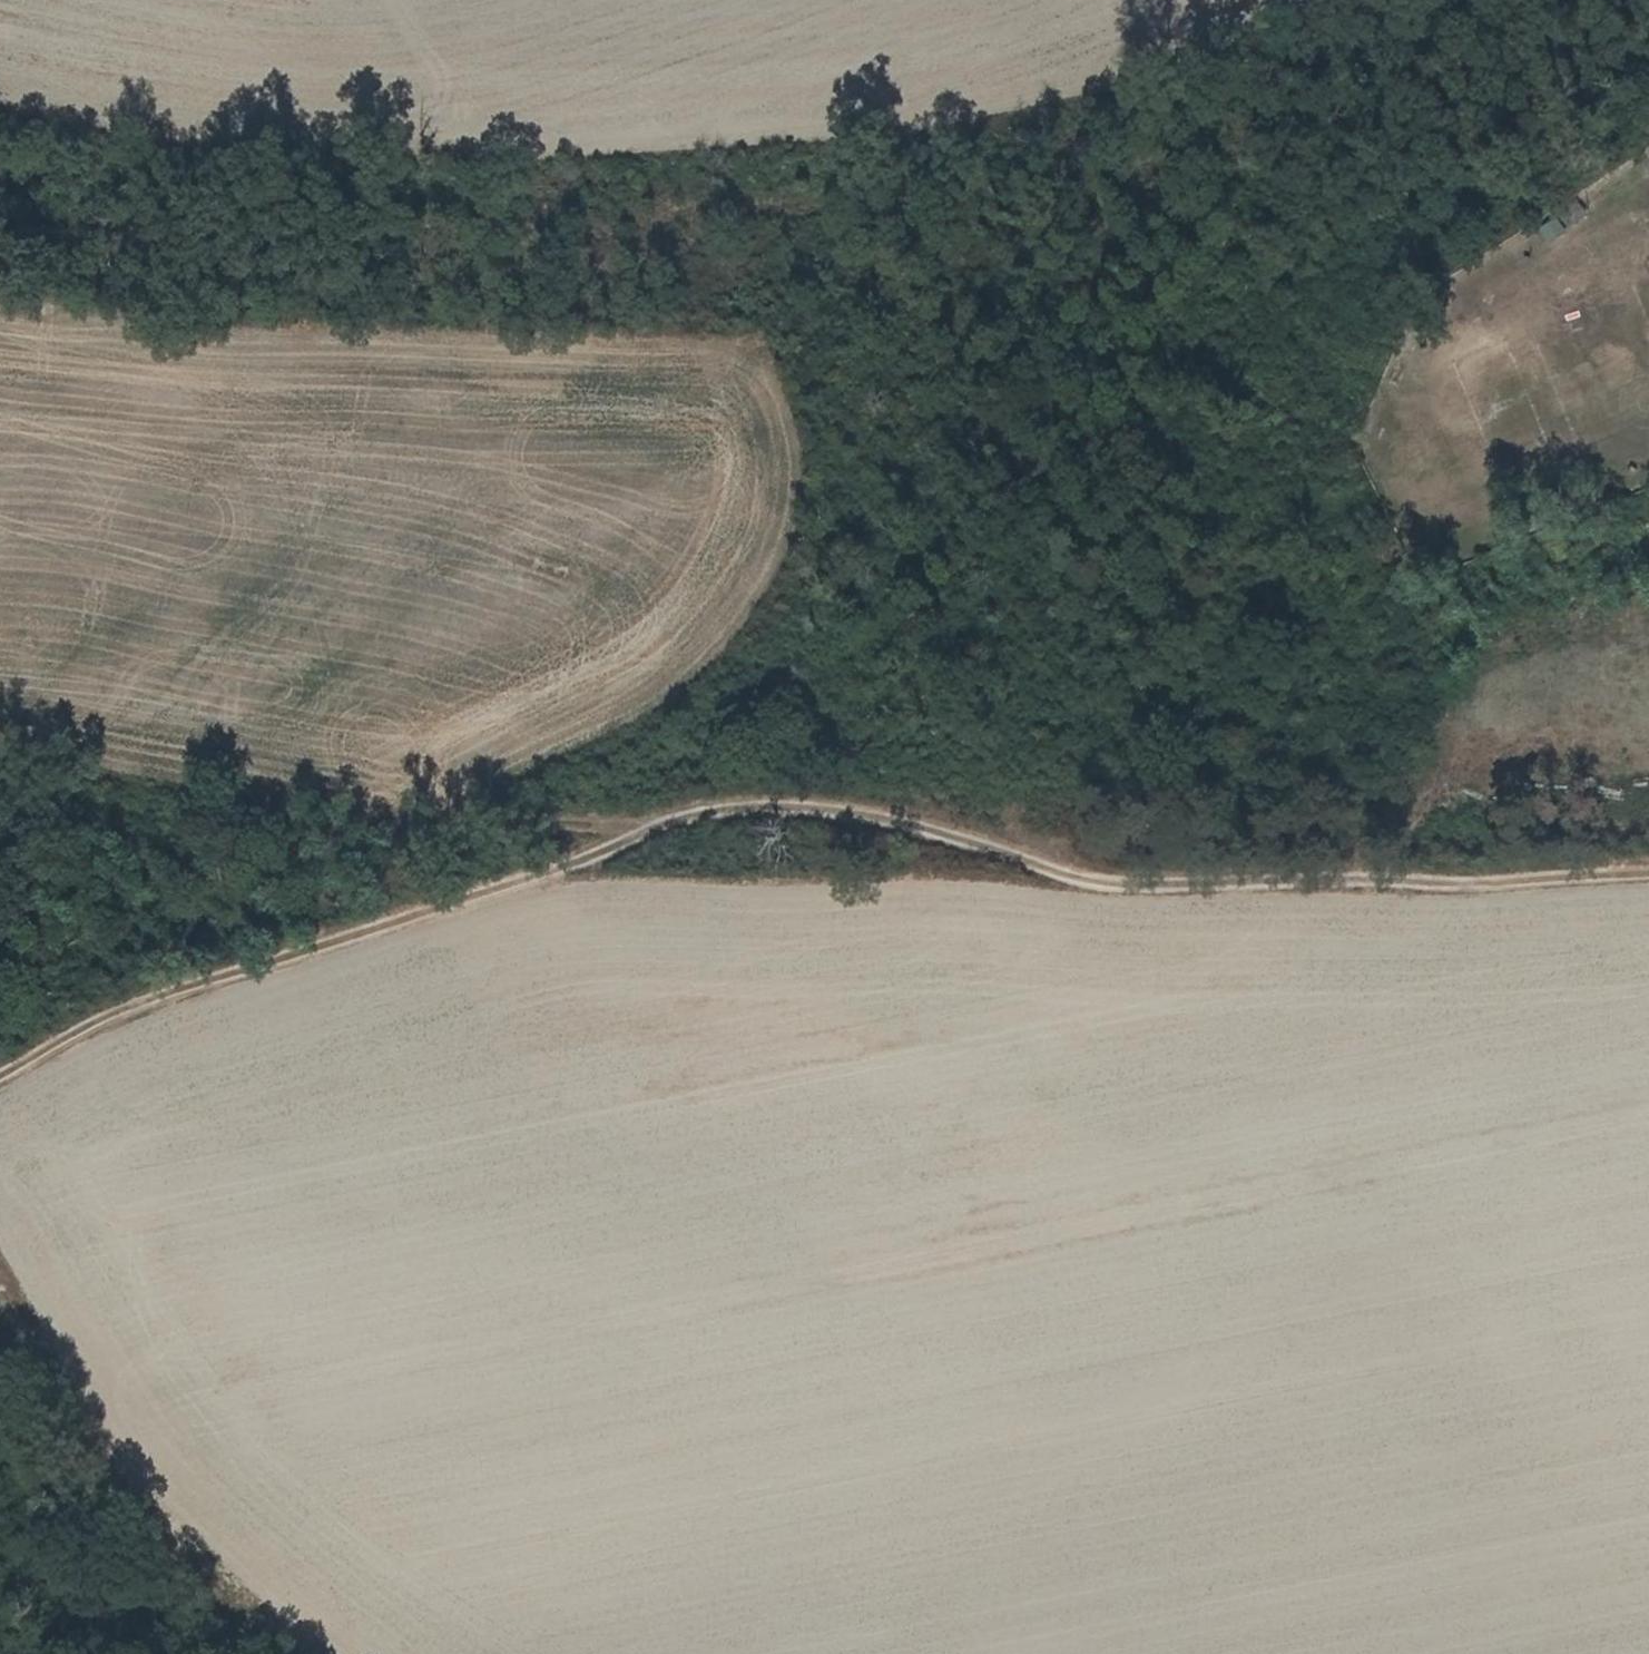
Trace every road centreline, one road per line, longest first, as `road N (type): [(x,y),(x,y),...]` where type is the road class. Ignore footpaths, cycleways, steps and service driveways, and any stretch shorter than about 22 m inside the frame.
road 1 (track): [(1648,873),(1494,884),(1110,886),(853,816),(734,807),(671,819),(556,870),(141,1002),(0,1074)]
road 2 (track): [(0,1283),(86,1436),(176,1546),(302,1653)]

